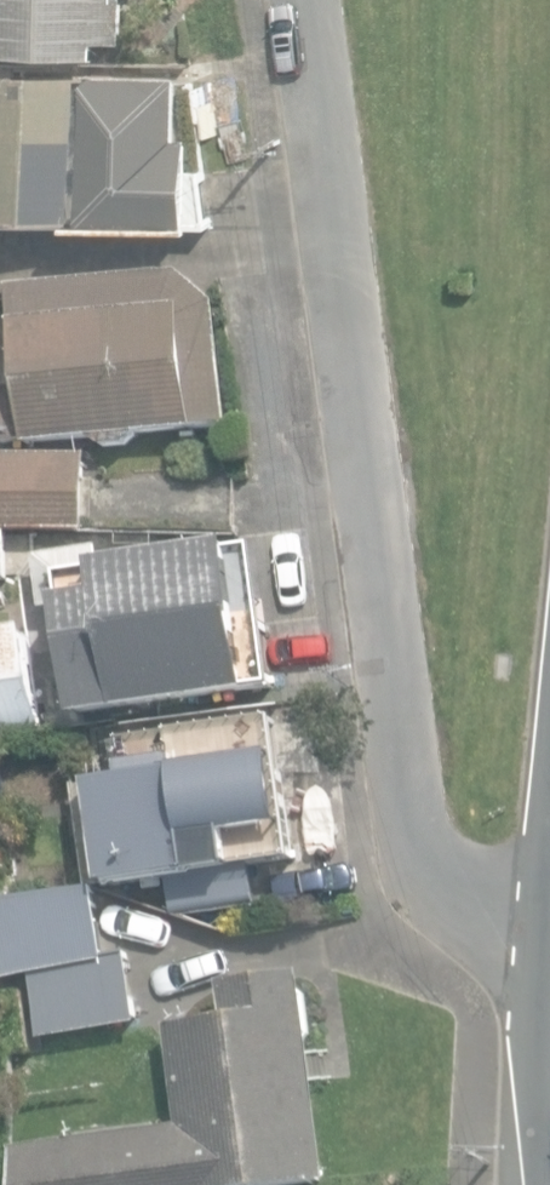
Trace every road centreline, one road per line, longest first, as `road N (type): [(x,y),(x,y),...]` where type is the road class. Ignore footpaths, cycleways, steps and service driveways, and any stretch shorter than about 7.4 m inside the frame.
road 1 (residential): [(303,0),(420,828),(443,872),(549,939)]

